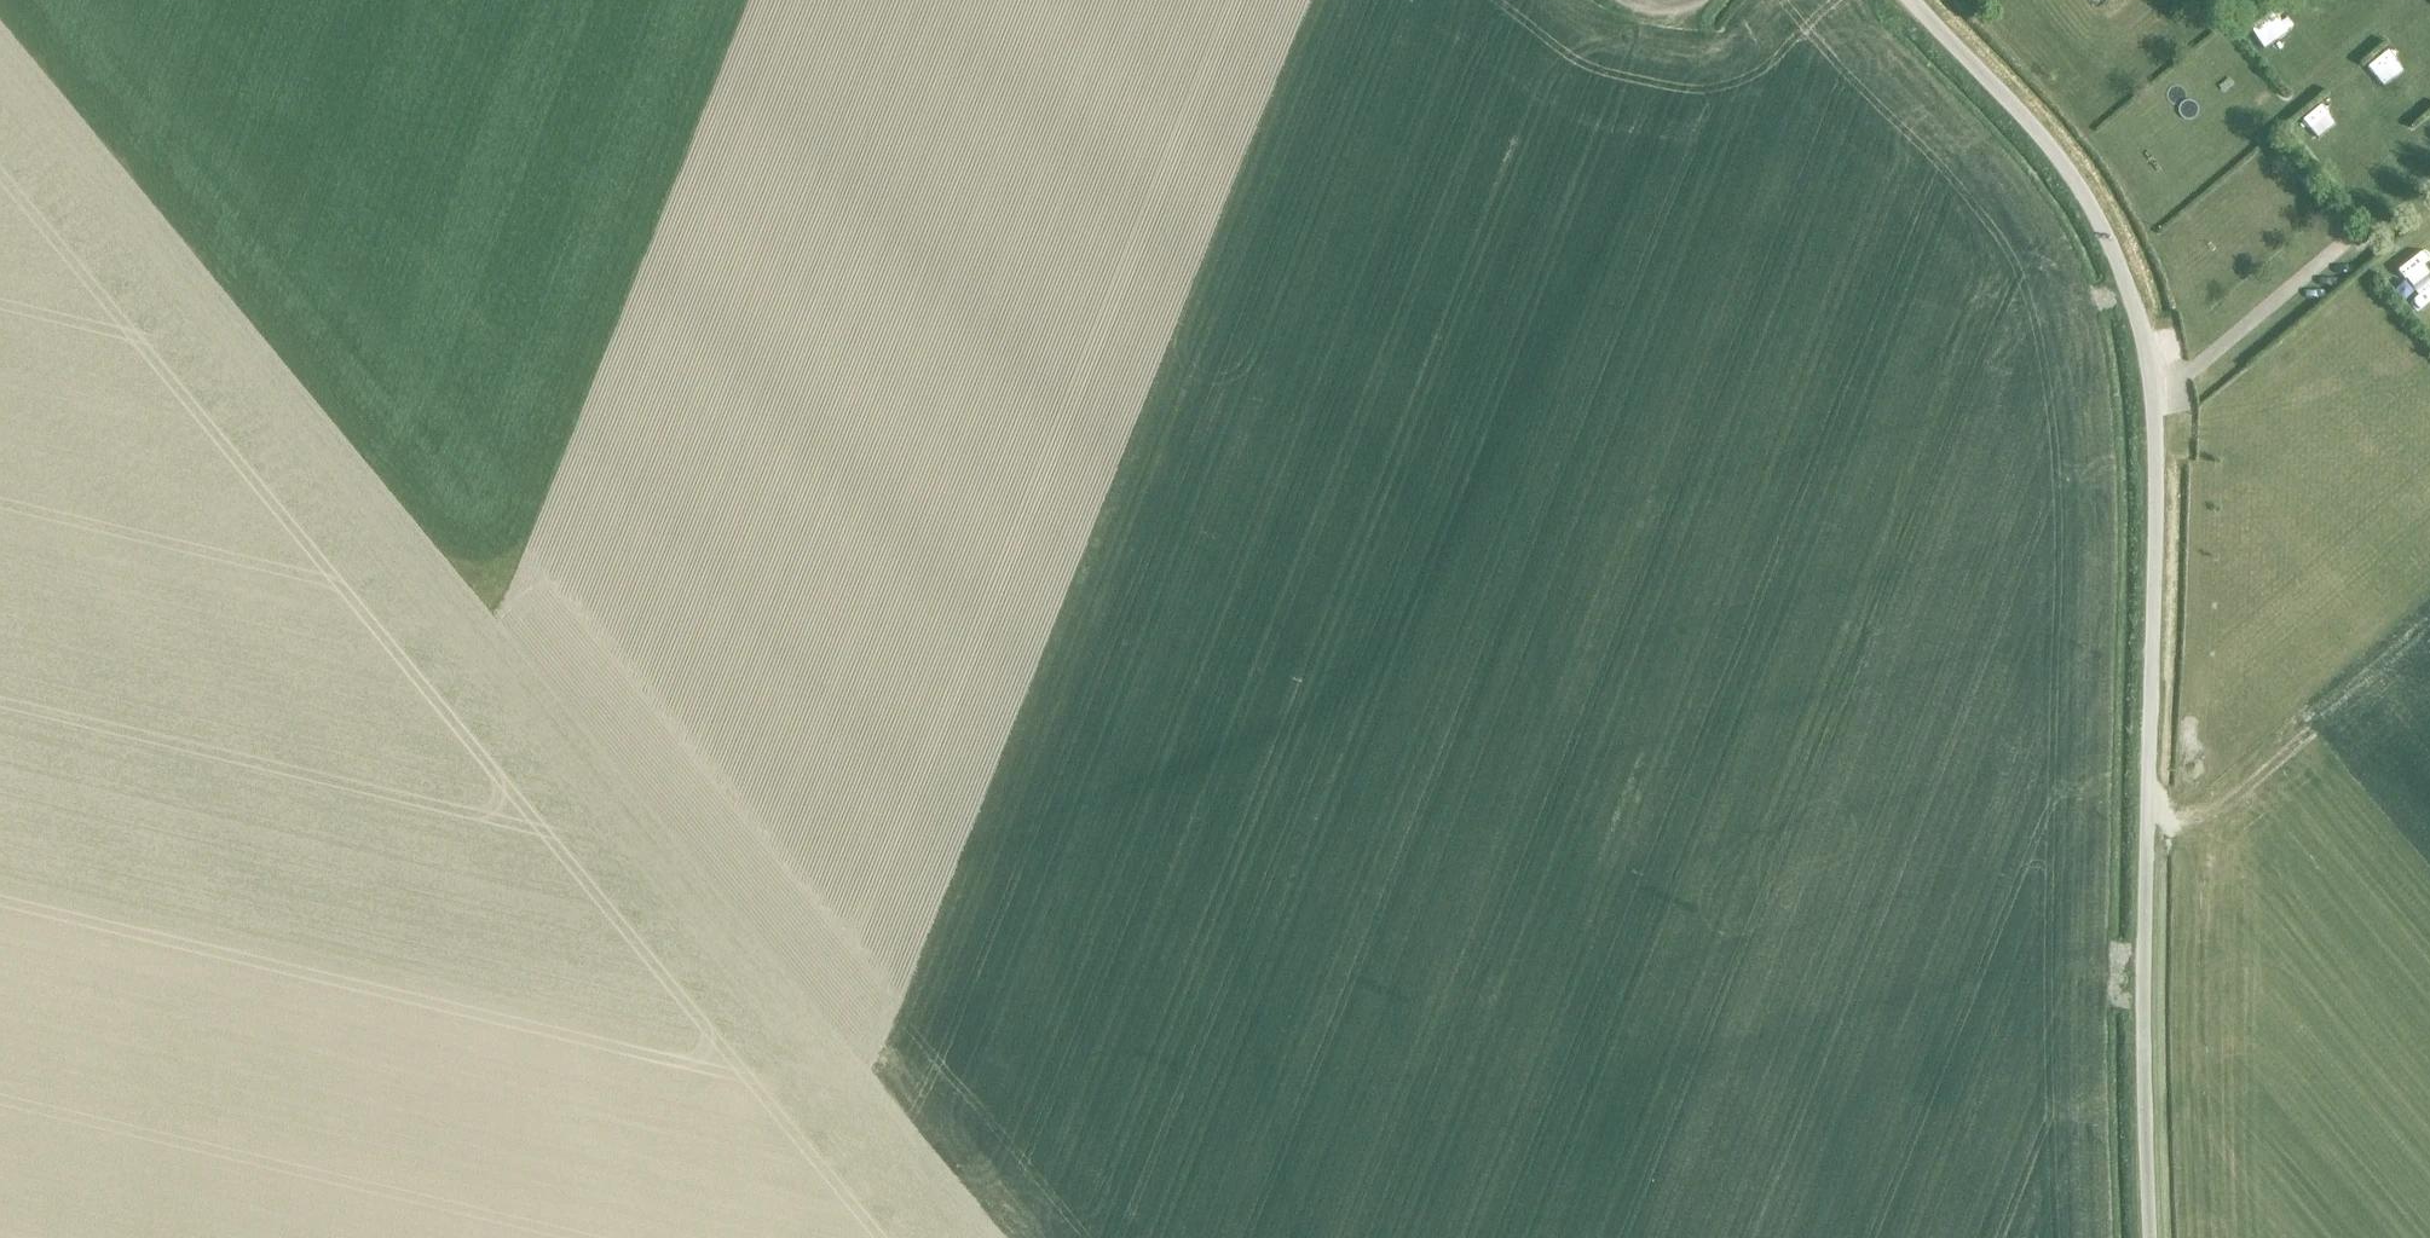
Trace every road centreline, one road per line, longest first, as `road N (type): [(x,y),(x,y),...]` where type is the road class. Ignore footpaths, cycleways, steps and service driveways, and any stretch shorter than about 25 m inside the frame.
road 1 (unclassified): [(2149,1237),(2145,965),(2155,428),(2140,331),(2093,212),(2057,160),(1911,0)]

